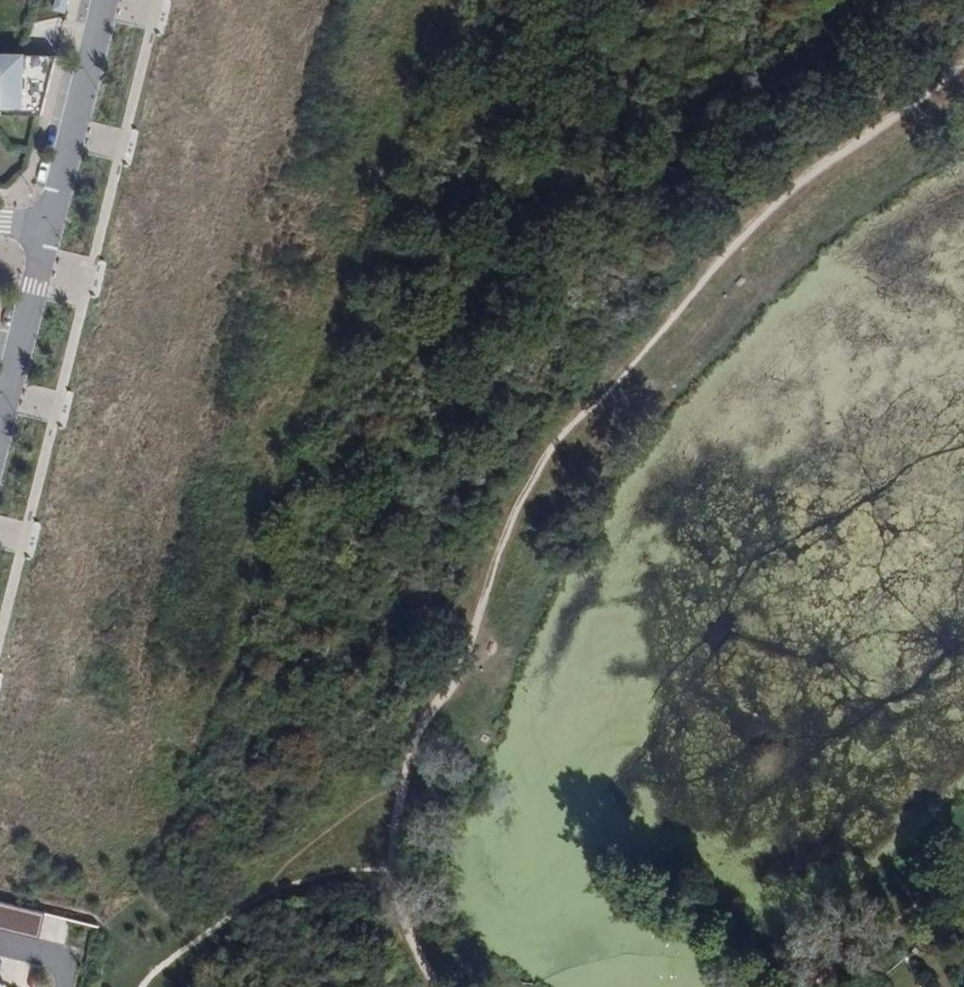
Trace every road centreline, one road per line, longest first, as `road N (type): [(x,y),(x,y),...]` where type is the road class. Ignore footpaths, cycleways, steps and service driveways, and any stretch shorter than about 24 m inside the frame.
road 1 (residential): [(48,226),(107,0)]
road 2 (residential): [(13,383),(48,226)]

